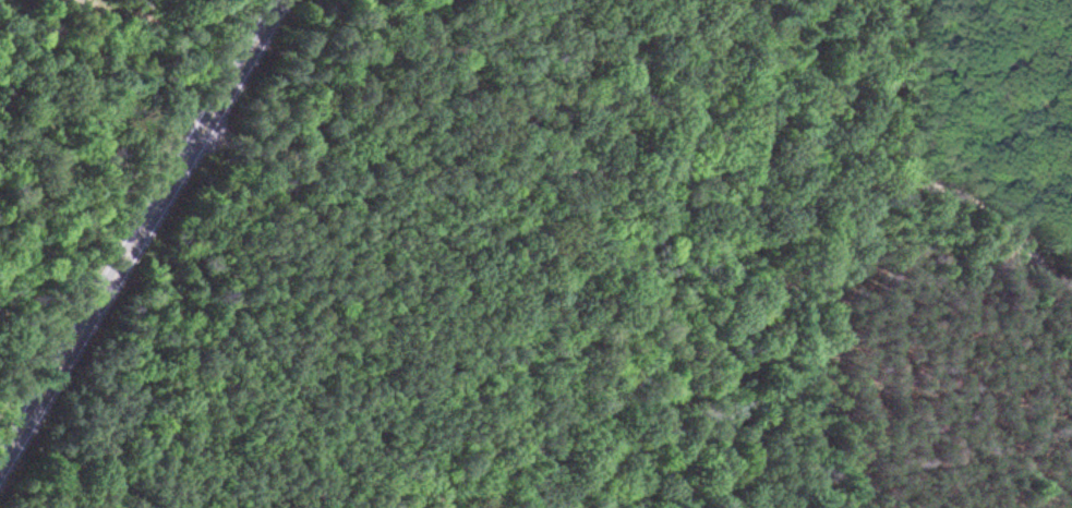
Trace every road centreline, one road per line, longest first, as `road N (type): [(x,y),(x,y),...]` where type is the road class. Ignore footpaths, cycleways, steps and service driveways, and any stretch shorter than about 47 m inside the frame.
road 1 (residential): [(796,180),(334,164),(195,133)]
road 2 (secondary): [(279,0),(0,463)]
road 3 (residential): [(1071,289),(965,196),(916,184),(796,180)]

